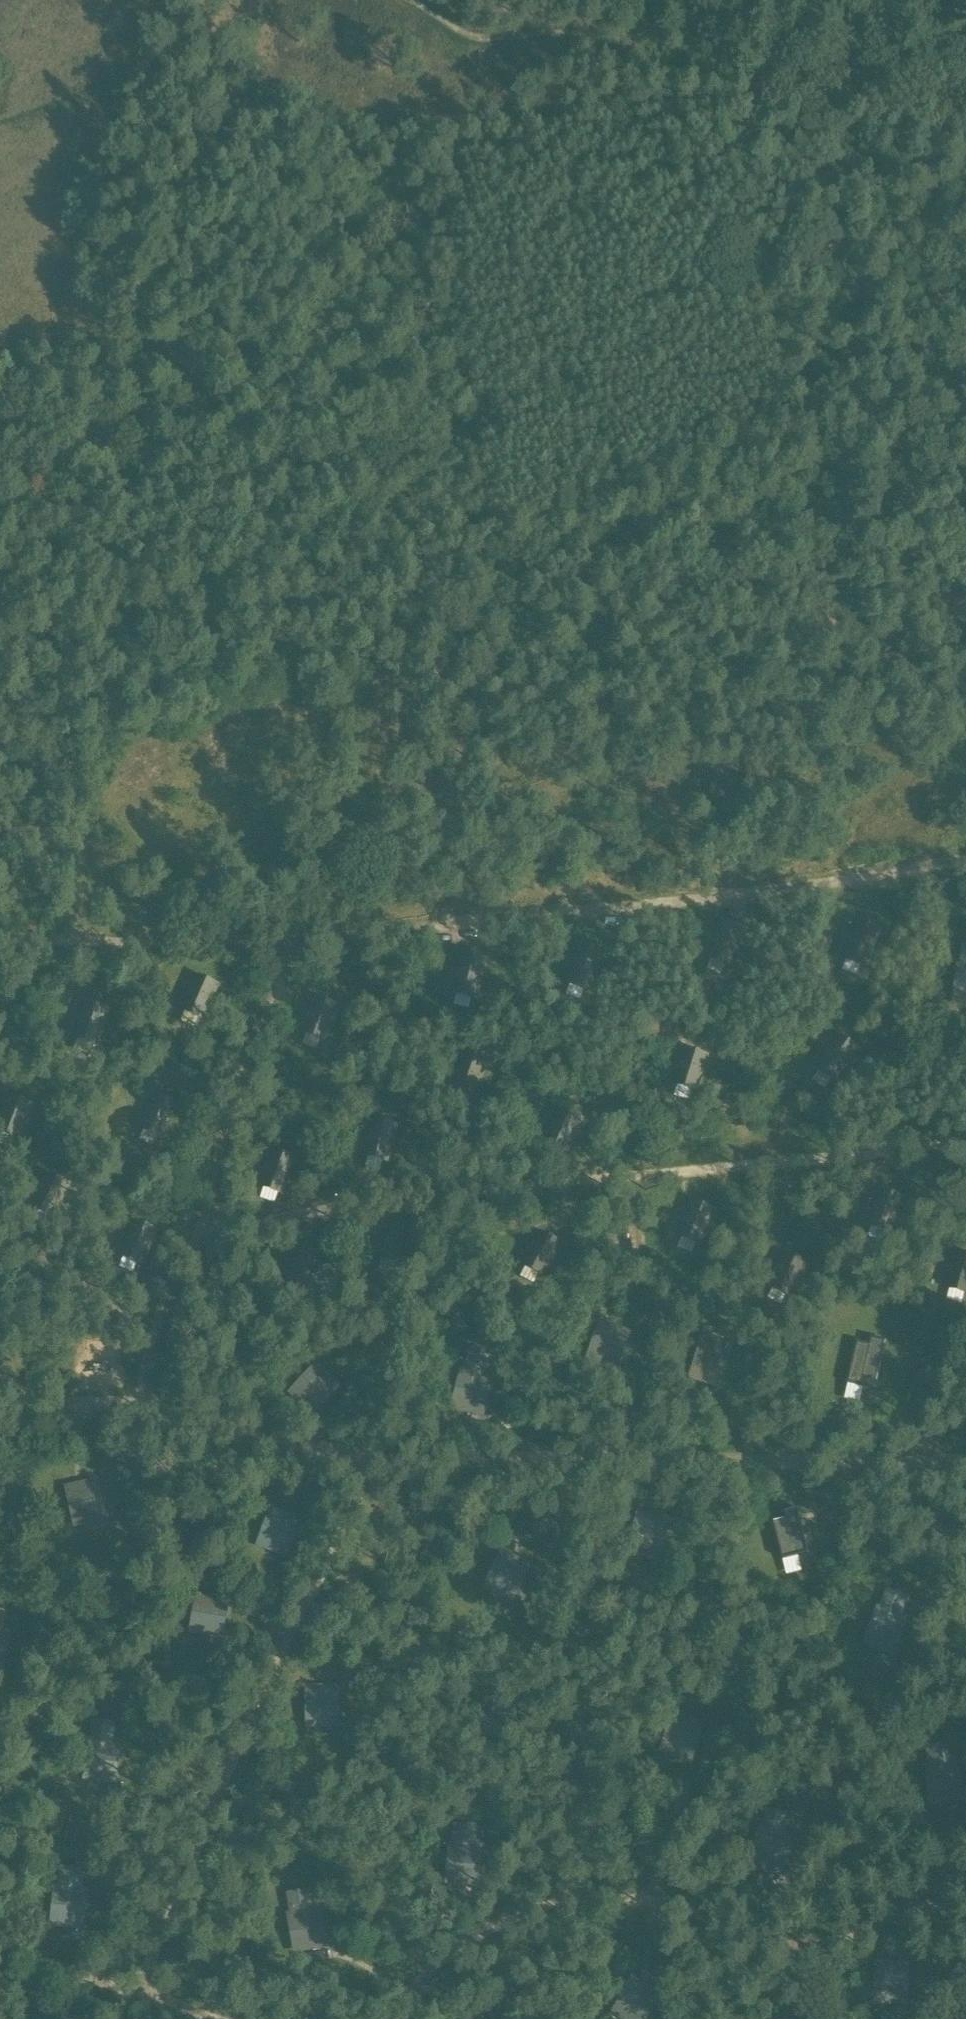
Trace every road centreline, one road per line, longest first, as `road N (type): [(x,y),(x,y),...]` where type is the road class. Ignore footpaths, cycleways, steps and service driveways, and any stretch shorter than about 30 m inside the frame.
road 1 (track): [(480,35),(438,161),(452,394),(490,567),(965,740)]
road 2 (track): [(413,0),(480,35),(549,29),(738,71),(965,102)]

